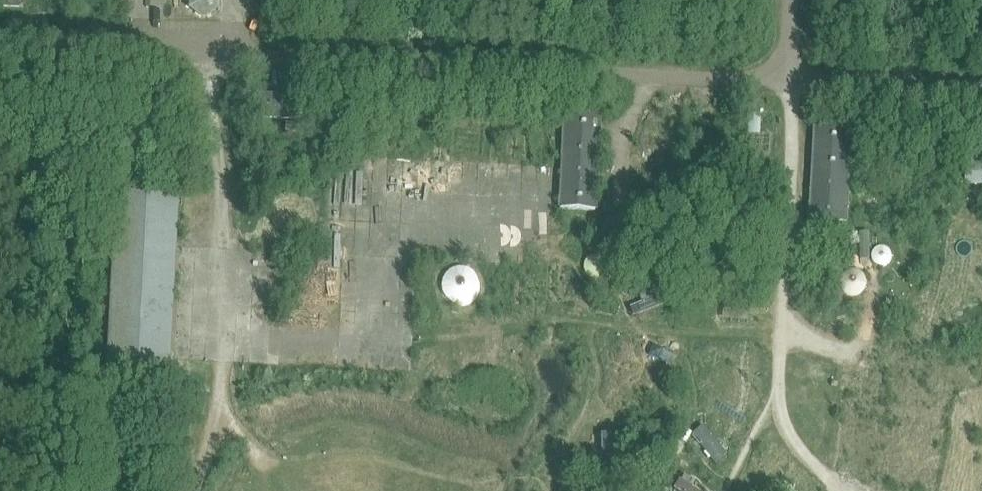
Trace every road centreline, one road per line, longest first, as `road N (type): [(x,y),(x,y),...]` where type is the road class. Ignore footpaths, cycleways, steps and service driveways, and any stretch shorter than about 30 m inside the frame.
road 1 (track): [(449,323),(781,336),(841,351),(856,346),(868,328),(873,281)]

